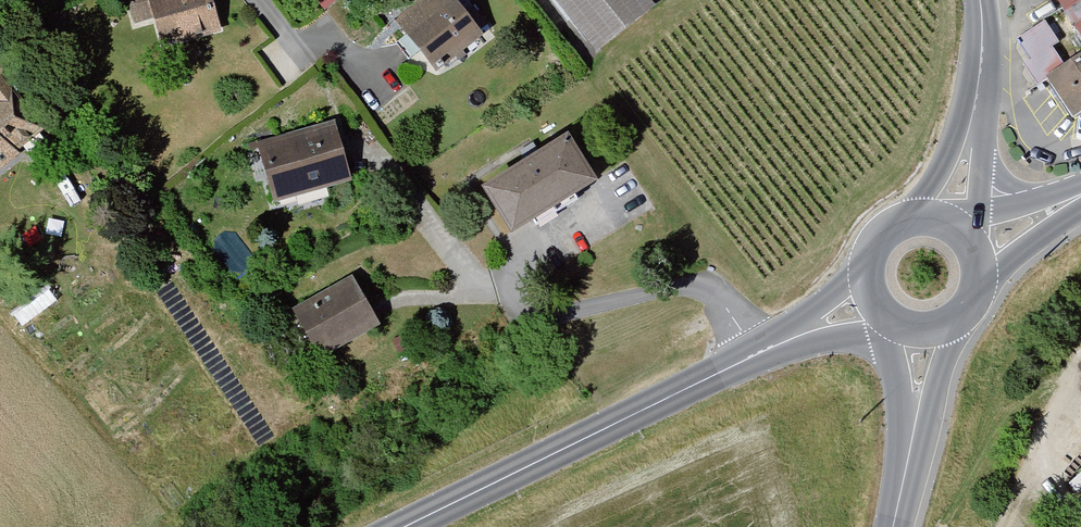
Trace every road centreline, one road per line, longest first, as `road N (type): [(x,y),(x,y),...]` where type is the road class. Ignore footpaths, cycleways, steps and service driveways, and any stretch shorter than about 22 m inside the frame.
road 1 (secondary): [(419,526),(758,348),(871,302)]
road 2 (tertiary): [(945,221),(975,99),(977,0)]
road 3 (tertiary): [(895,526),(922,335)]
road 4 (secondary): [(945,221),(908,219),(885,232),(868,258),(871,302)]
road 5 (secondary): [(922,335),(941,332),(972,310),(983,274),(977,250)]

